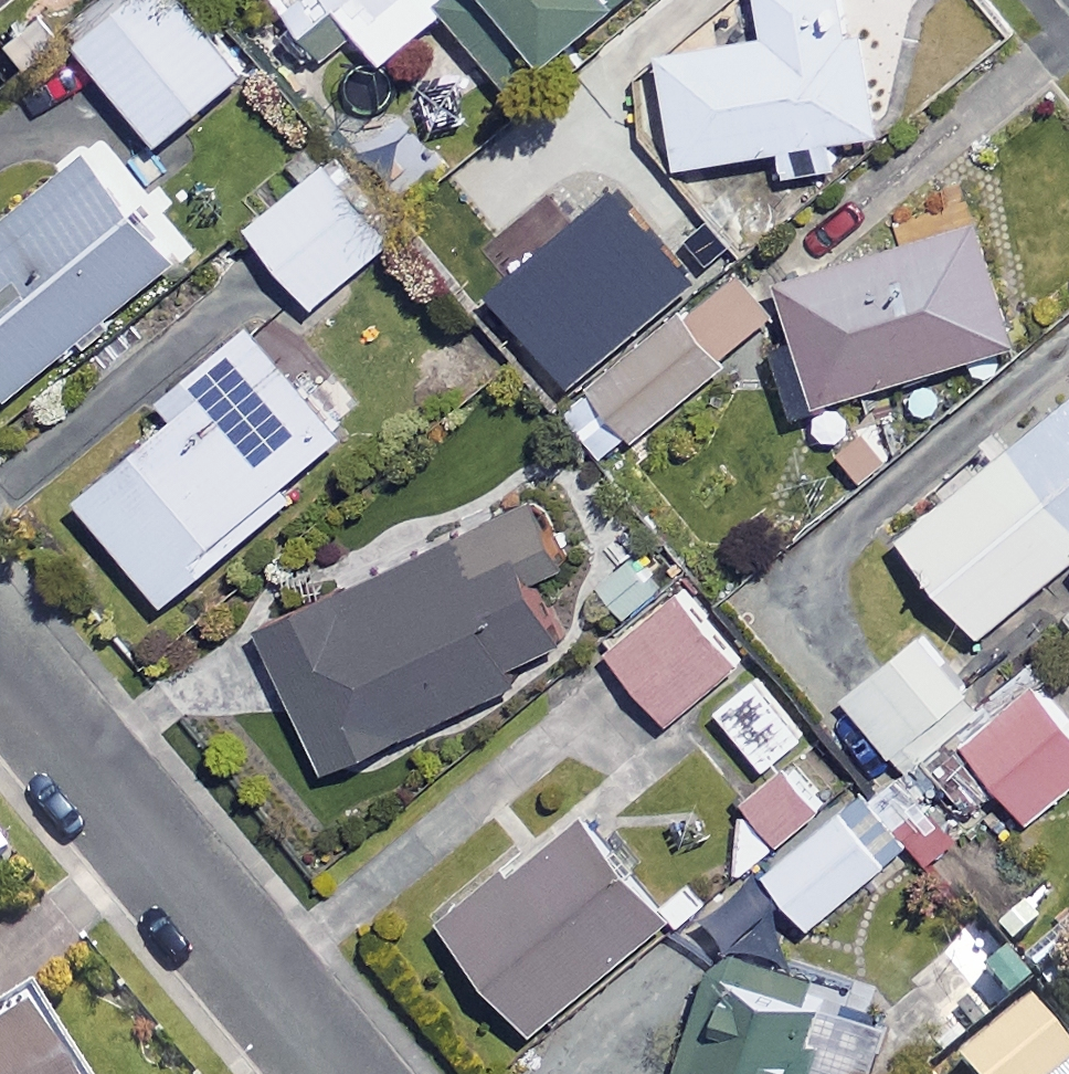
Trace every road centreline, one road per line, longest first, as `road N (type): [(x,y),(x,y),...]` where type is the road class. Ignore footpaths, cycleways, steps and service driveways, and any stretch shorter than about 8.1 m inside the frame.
road 1 (residential): [(0,656),(346,1073)]

